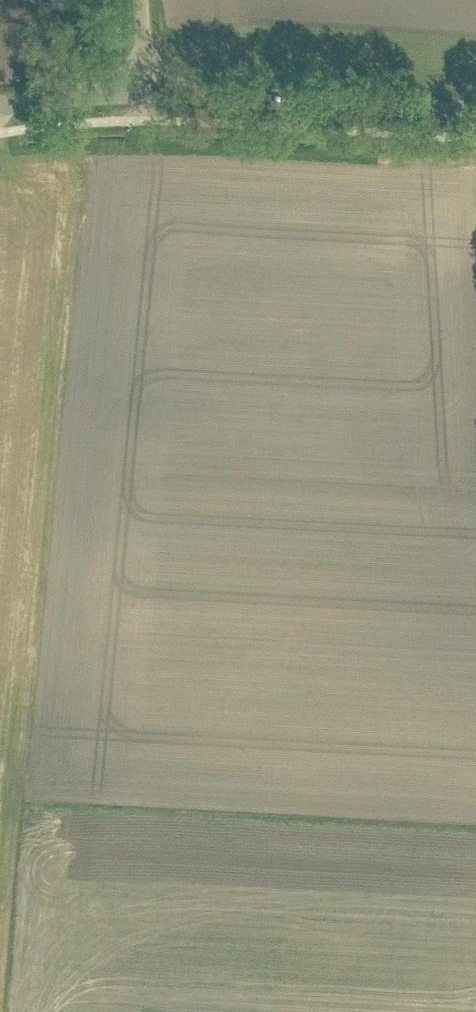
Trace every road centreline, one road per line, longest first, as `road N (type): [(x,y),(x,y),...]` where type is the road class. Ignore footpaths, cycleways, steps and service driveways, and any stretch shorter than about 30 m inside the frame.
road 1 (tertiary): [(475,114),(137,95)]
road 2 (tertiary): [(137,95),(0,107)]

